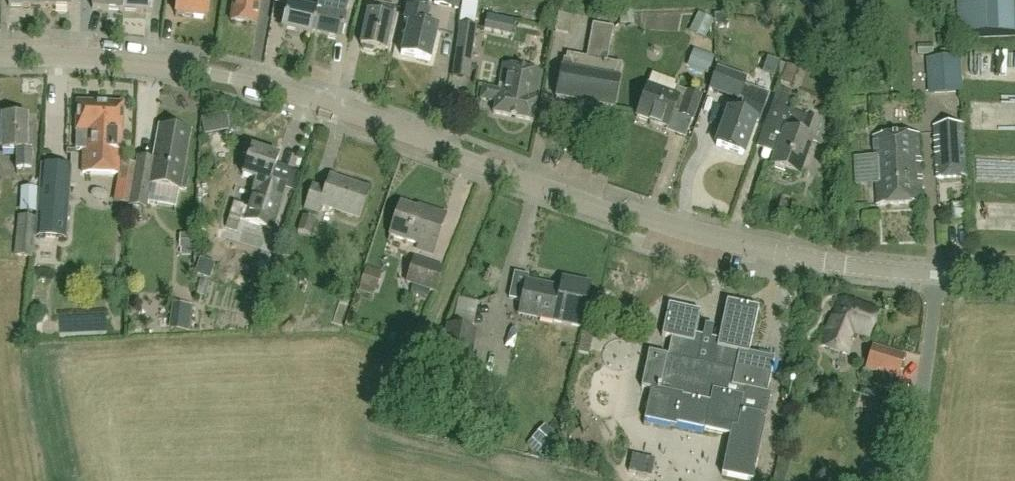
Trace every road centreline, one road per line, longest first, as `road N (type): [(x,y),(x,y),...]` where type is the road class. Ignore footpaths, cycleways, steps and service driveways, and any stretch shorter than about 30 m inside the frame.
road 1 (residential): [(0,56),(128,60),(221,75),(334,107),(620,215),(646,215),(819,262),(1014,278)]

